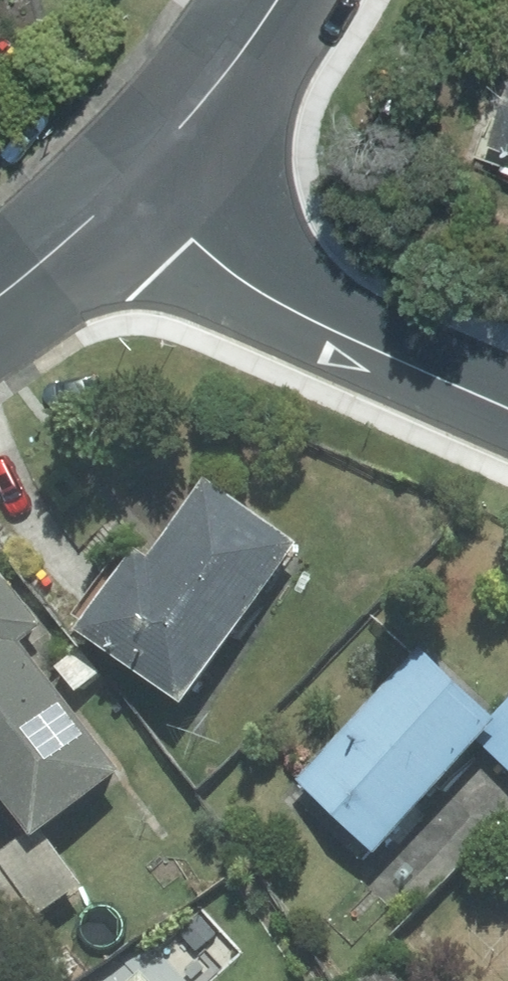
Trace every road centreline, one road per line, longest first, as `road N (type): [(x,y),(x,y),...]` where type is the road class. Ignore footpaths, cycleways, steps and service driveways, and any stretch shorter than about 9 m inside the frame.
road 1 (residential): [(507,410),(266,298),(193,243),(135,181)]
road 2 (tertiary): [(135,181),(278,0)]
road 3 (tertiary): [(0,295),(135,181)]

